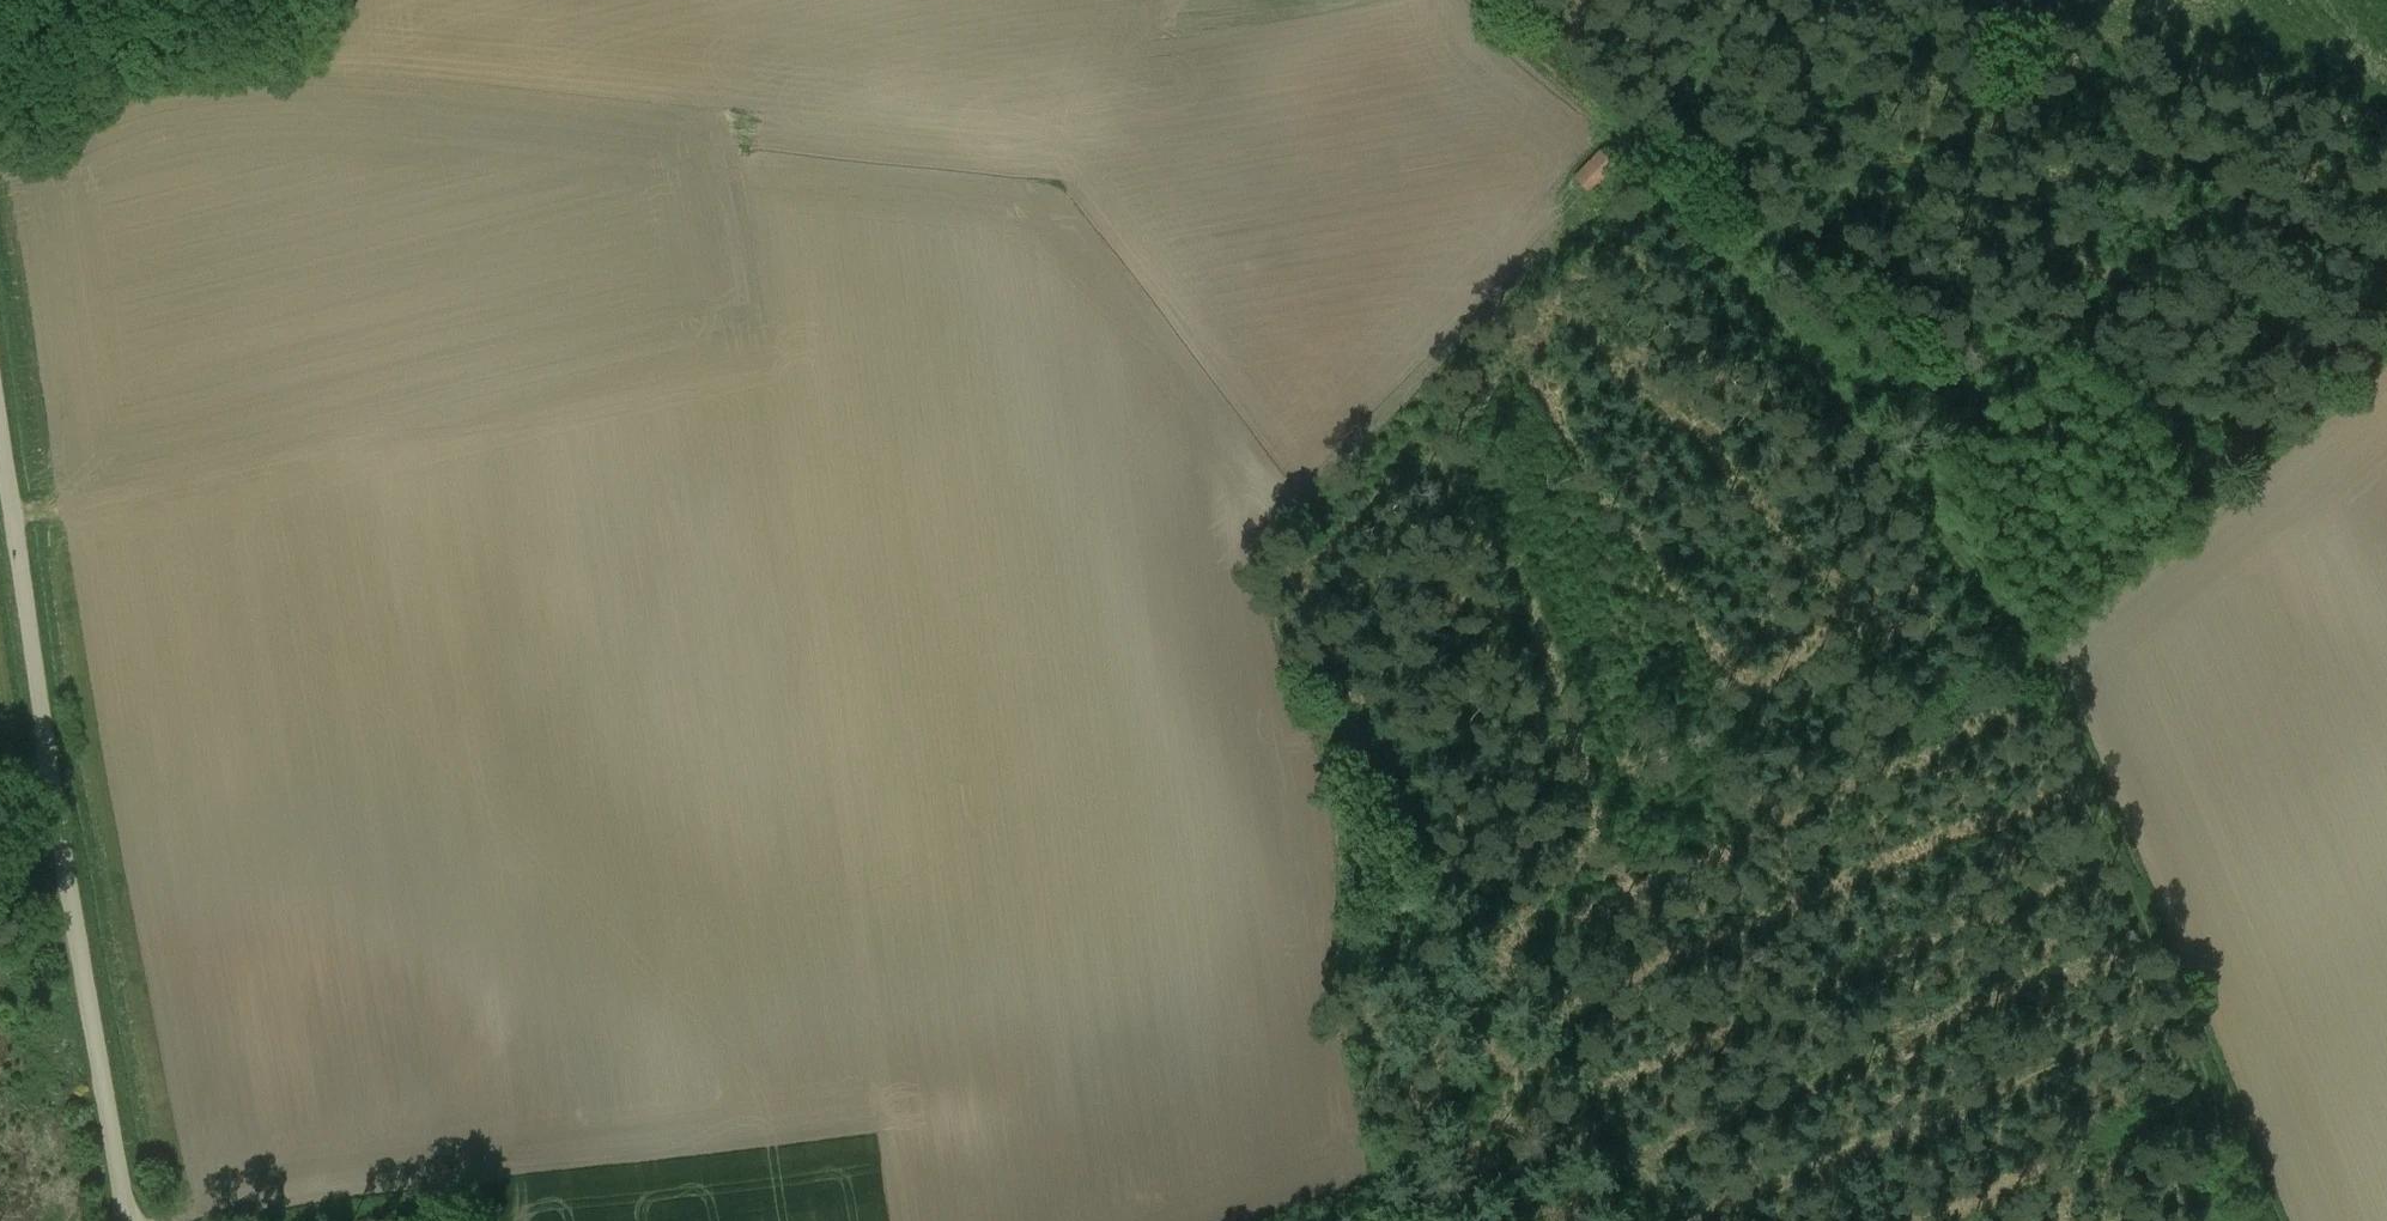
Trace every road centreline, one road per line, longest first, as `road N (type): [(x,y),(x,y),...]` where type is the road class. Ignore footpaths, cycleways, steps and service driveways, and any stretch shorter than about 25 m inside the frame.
road 1 (unclassified): [(126,1220),(0,436)]

